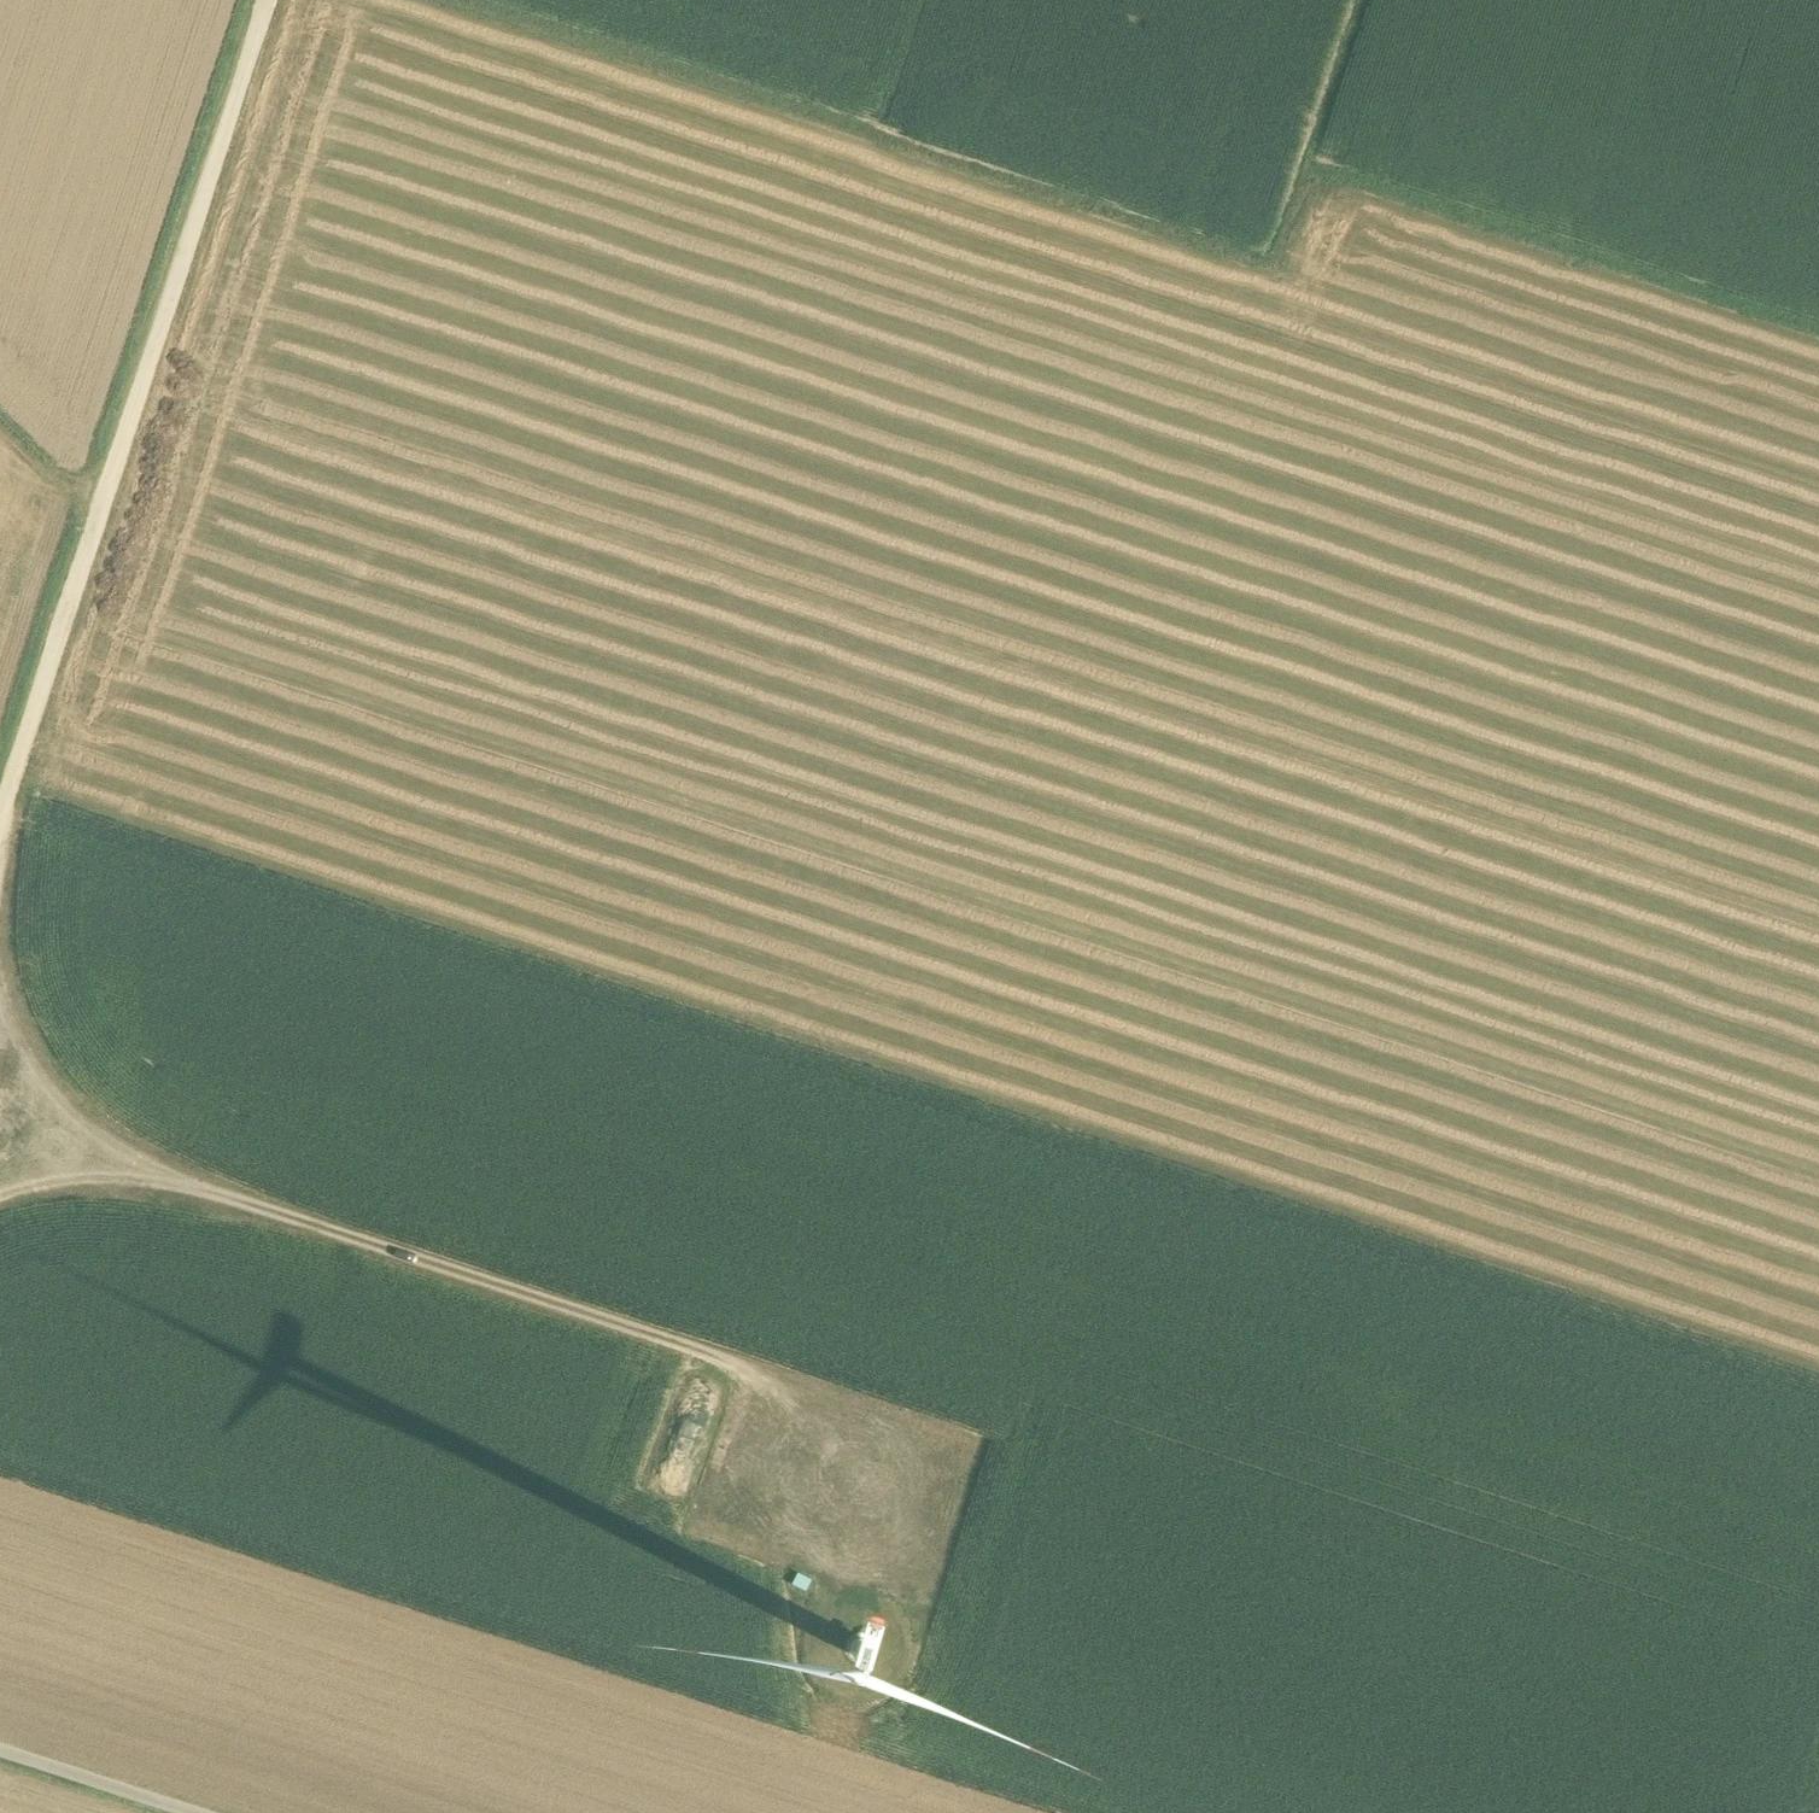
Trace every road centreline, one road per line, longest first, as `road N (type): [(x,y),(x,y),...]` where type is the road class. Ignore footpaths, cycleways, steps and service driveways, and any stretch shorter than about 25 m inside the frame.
road 1 (track): [(8,804),(1818,1388)]
road 2 (track): [(1360,0),(1274,267),(446,0)]
road 3 (track): [(0,829),(271,0)]
road 4 (track): [(0,1132),(739,1373)]
road 5 (track): [(1818,335),(1306,168)]
road 6 (track): [(0,1751),(191,1812)]
road 7 (track): [(0,409),(104,508)]

